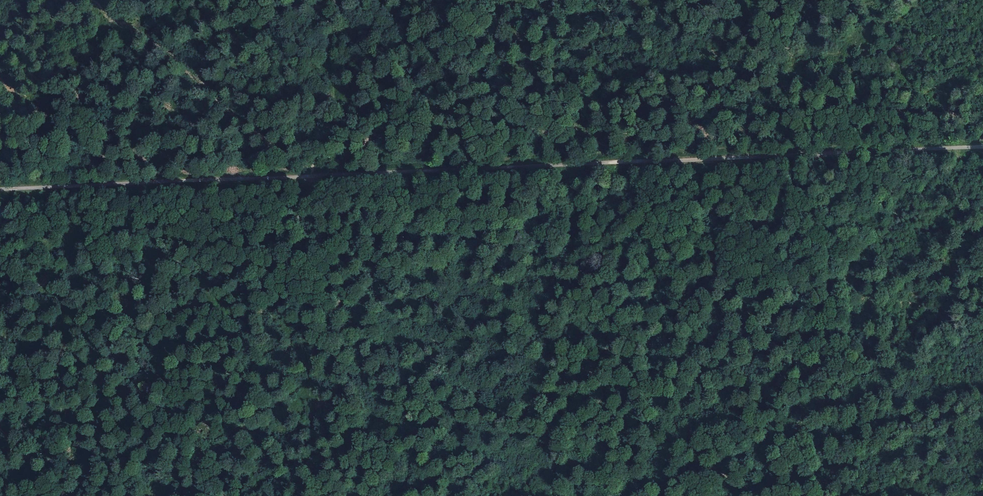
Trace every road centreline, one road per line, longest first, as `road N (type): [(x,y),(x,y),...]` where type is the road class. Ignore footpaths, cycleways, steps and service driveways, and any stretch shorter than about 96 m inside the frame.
road 1 (track): [(799,156),(336,176)]
road 2 (track): [(307,177),(0,191)]
road 3 (track): [(982,148),(799,156)]

